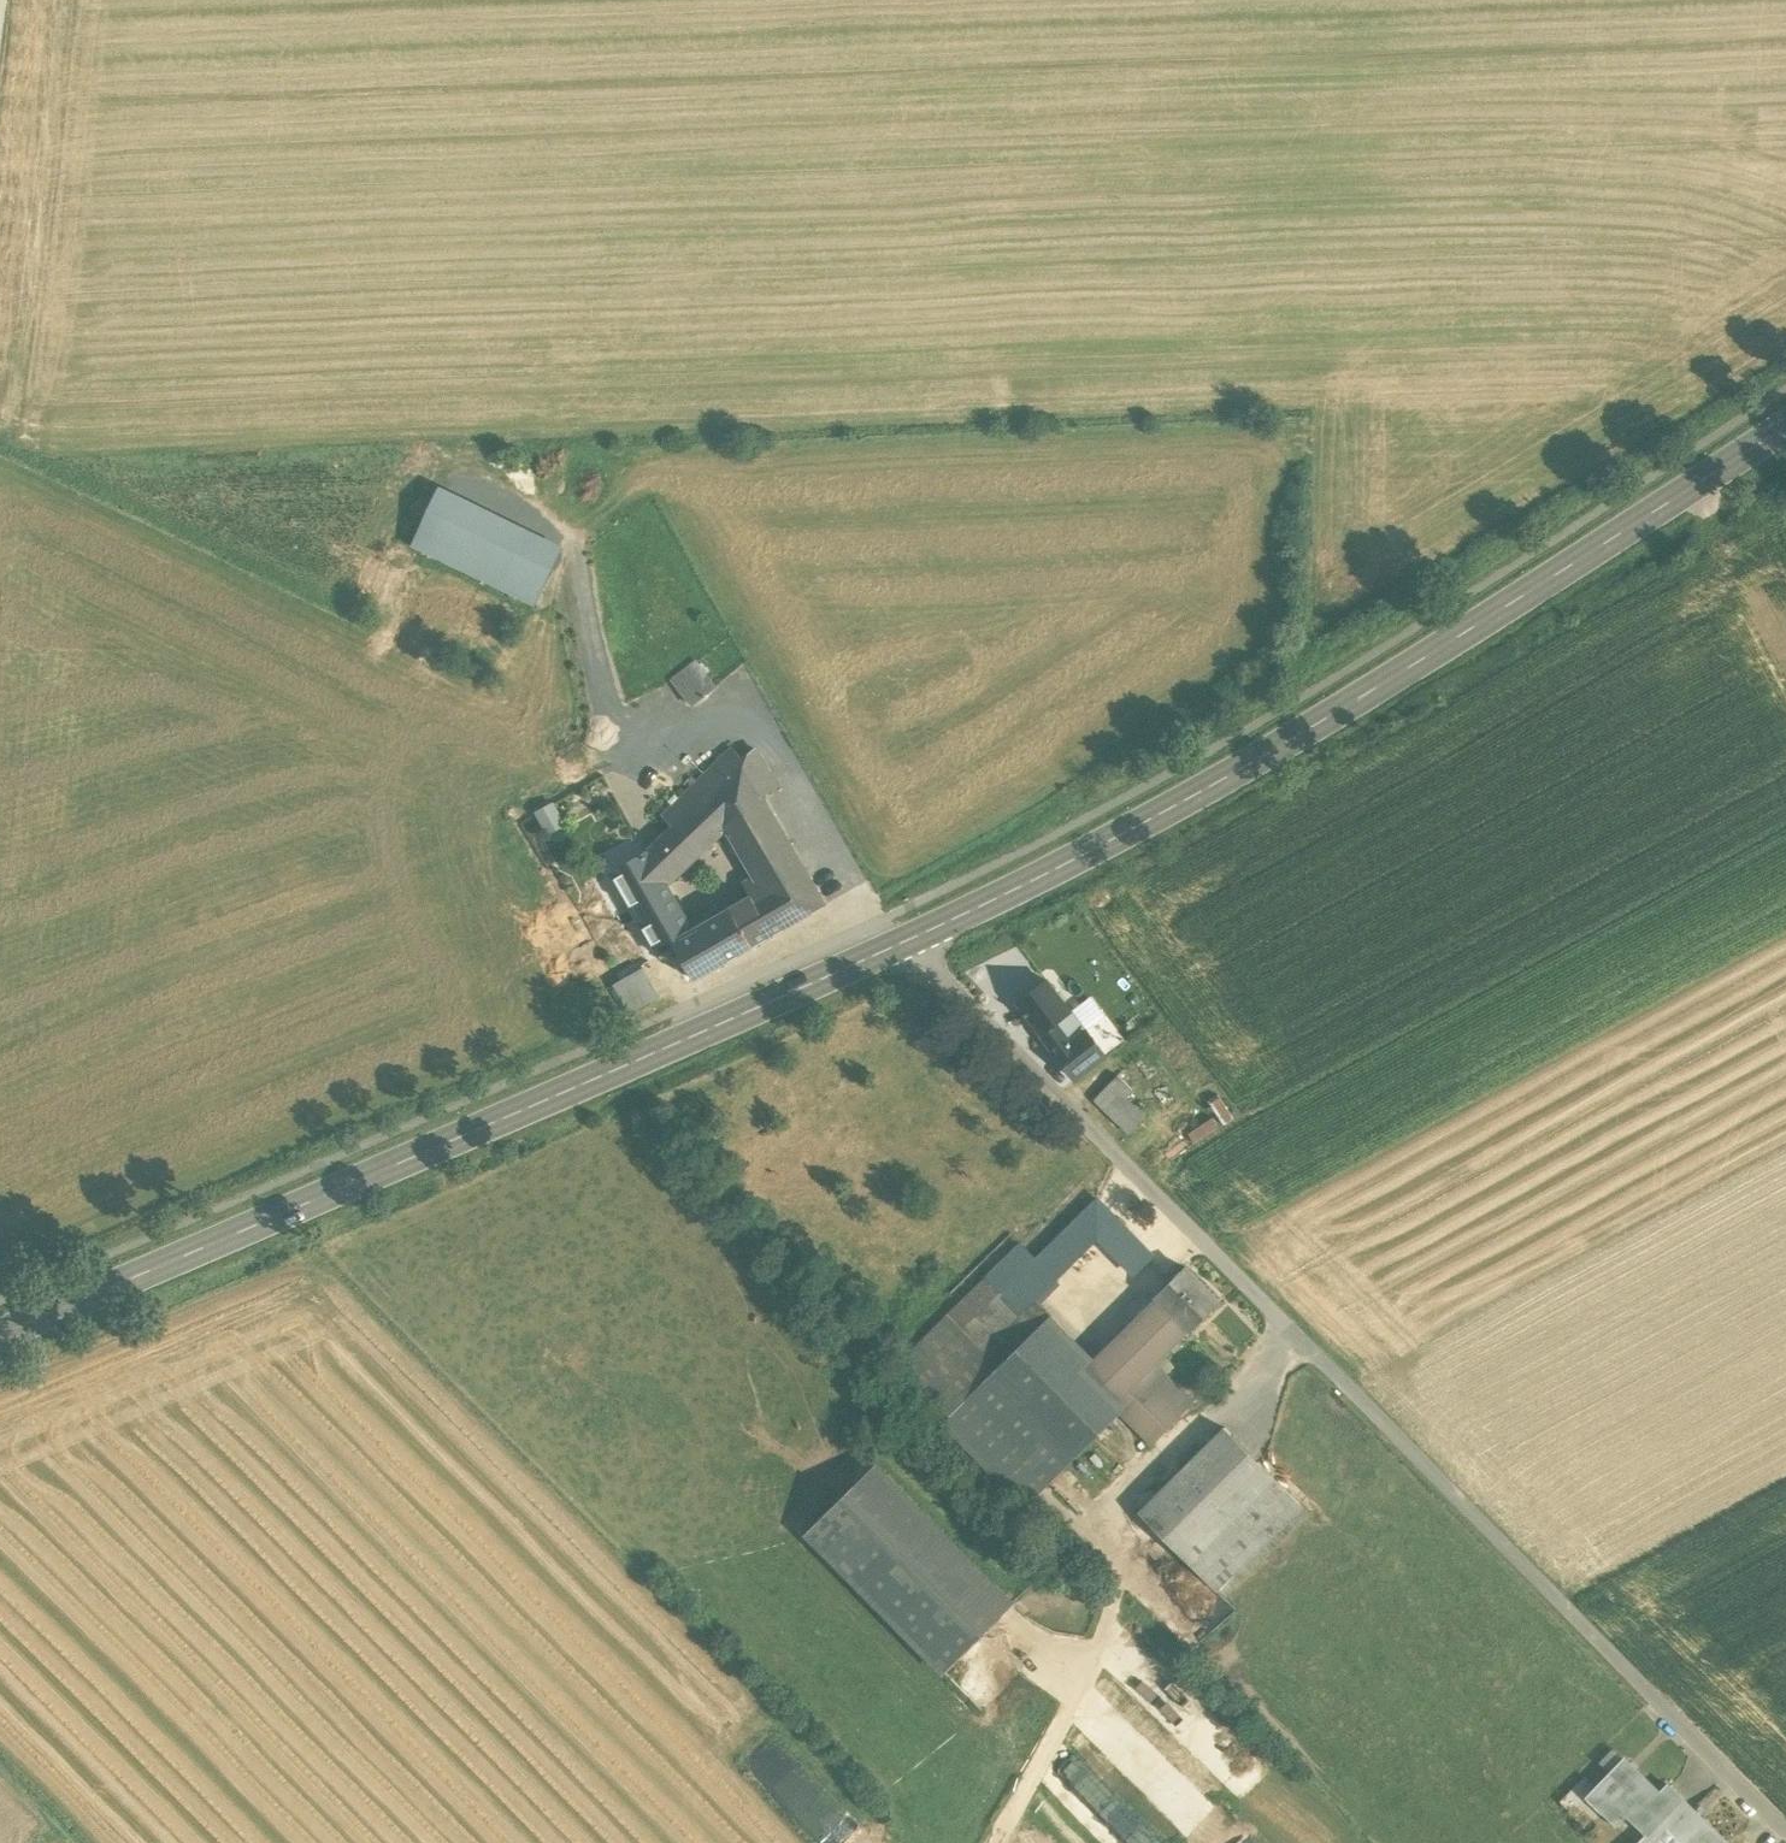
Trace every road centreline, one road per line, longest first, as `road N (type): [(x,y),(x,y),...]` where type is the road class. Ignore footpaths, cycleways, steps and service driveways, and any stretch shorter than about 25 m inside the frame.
road 1 (secondary): [(0,1334),(821,980),(1050,871),(1275,750),(1785,427)]

